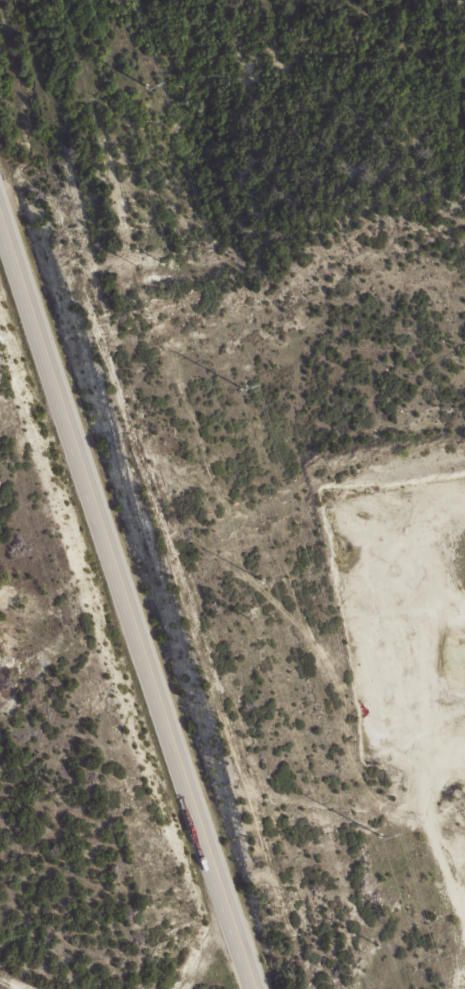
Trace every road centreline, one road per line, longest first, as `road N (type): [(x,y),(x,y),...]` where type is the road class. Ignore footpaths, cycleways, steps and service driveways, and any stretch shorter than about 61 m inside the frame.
road 1 (primary): [(251,988),(0,217)]

